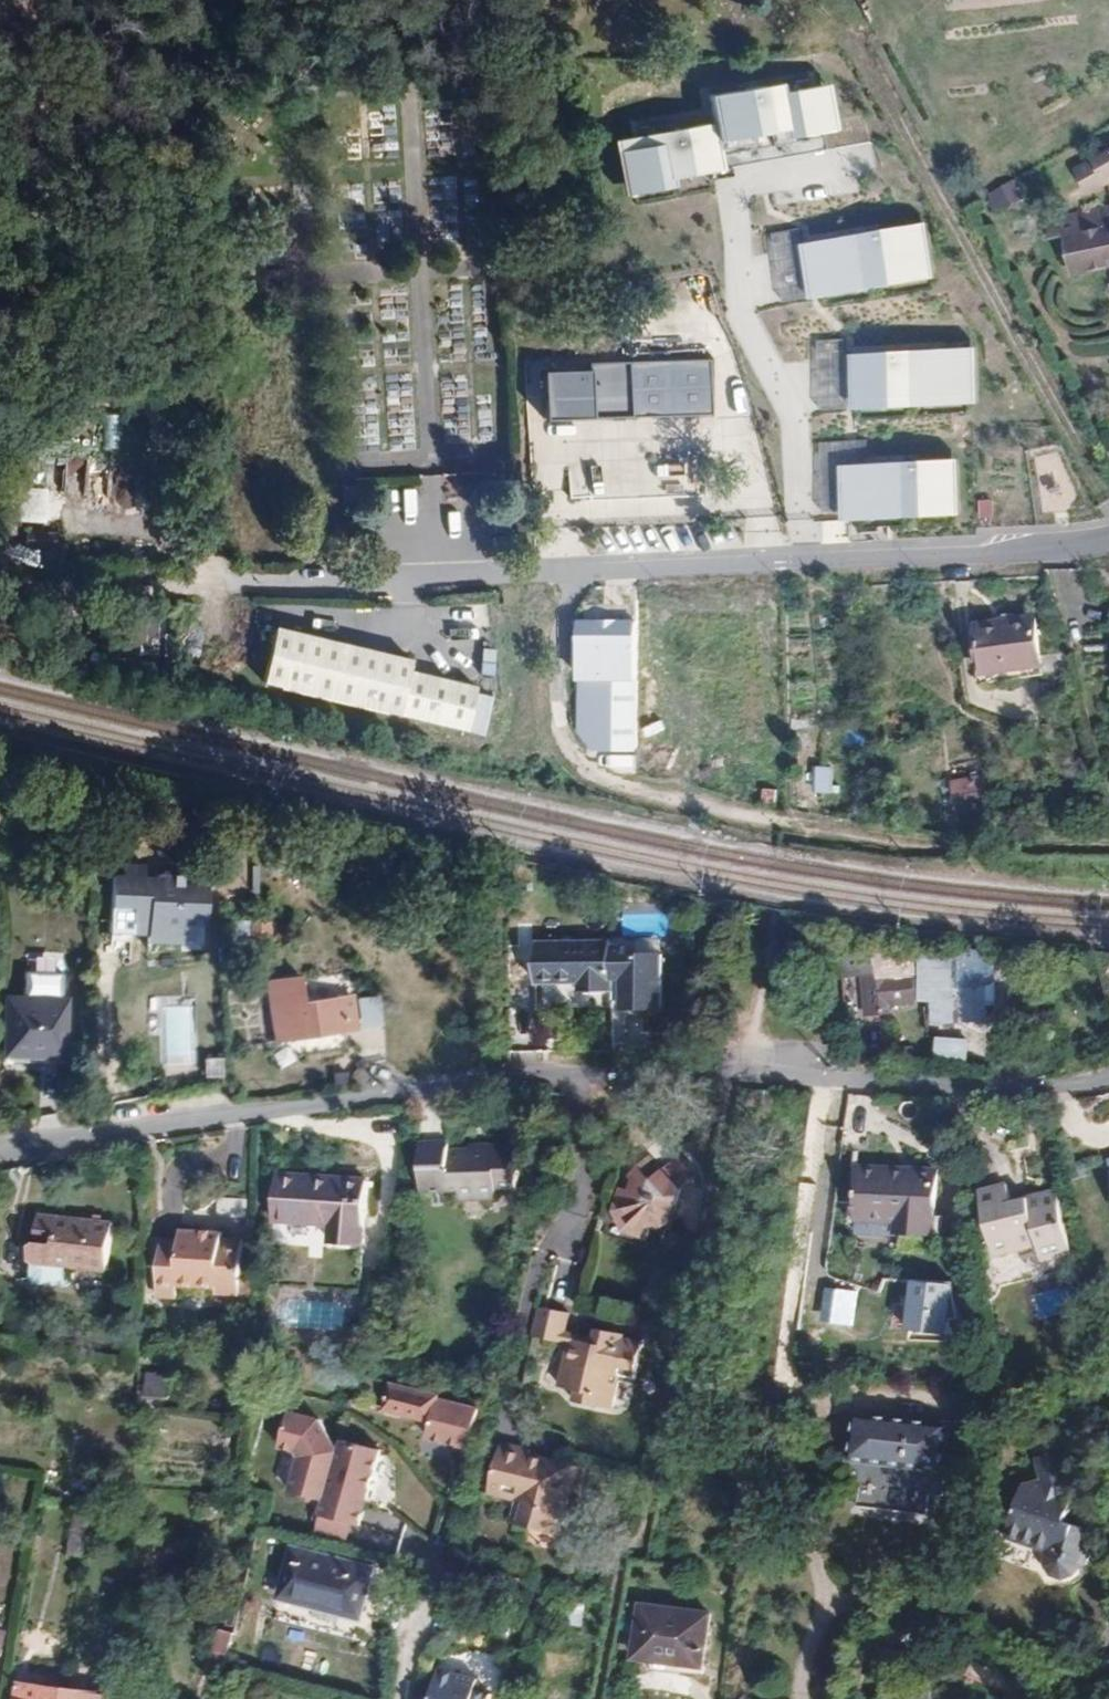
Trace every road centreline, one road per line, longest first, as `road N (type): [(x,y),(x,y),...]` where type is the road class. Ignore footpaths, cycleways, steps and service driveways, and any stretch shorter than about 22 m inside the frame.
road 1 (residential): [(0,1151),(440,1069),(688,1067),(1074,1089),(1108,1078)]
road 2 (residential): [(0,581),(1108,550)]
road 3 (track): [(1108,850),(918,851),(684,810),(578,770),(558,744),(552,648),(565,568)]
road 4 (residential): [(0,749),(251,810)]

